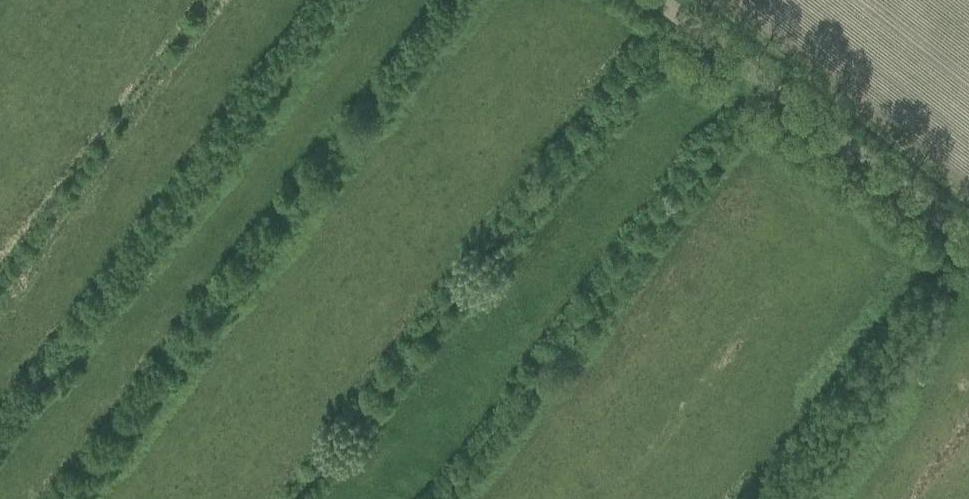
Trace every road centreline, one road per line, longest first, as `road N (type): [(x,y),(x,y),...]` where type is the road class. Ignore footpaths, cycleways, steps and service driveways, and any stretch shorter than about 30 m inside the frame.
road 1 (unclassified): [(968,240),(661,0)]

